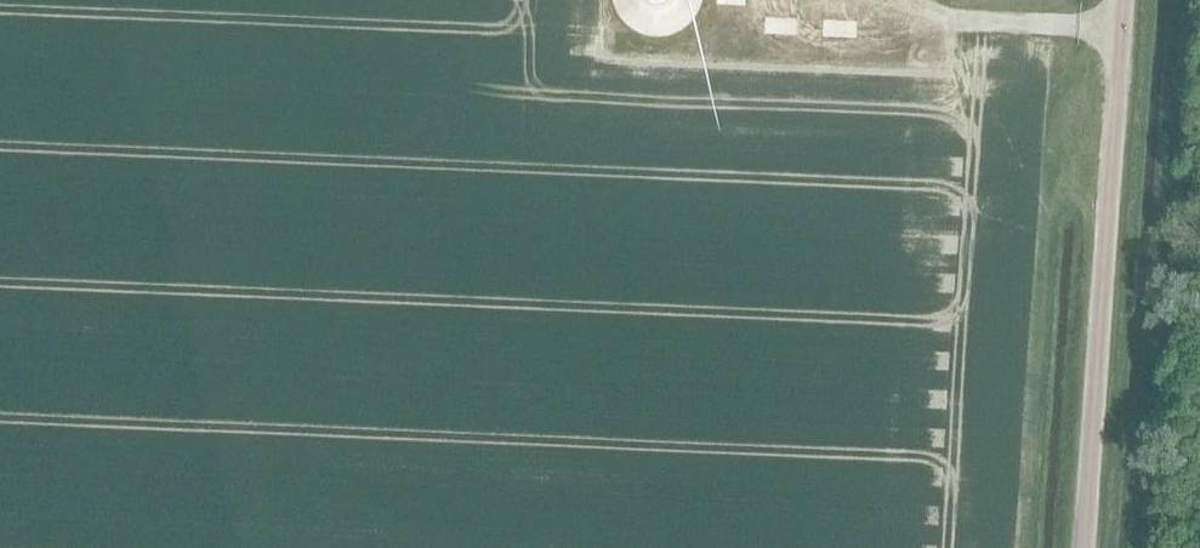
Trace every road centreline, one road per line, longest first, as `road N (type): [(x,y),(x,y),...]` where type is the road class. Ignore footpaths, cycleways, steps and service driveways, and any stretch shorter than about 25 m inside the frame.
road 1 (unclassified): [(1086,547),(1124,0)]

